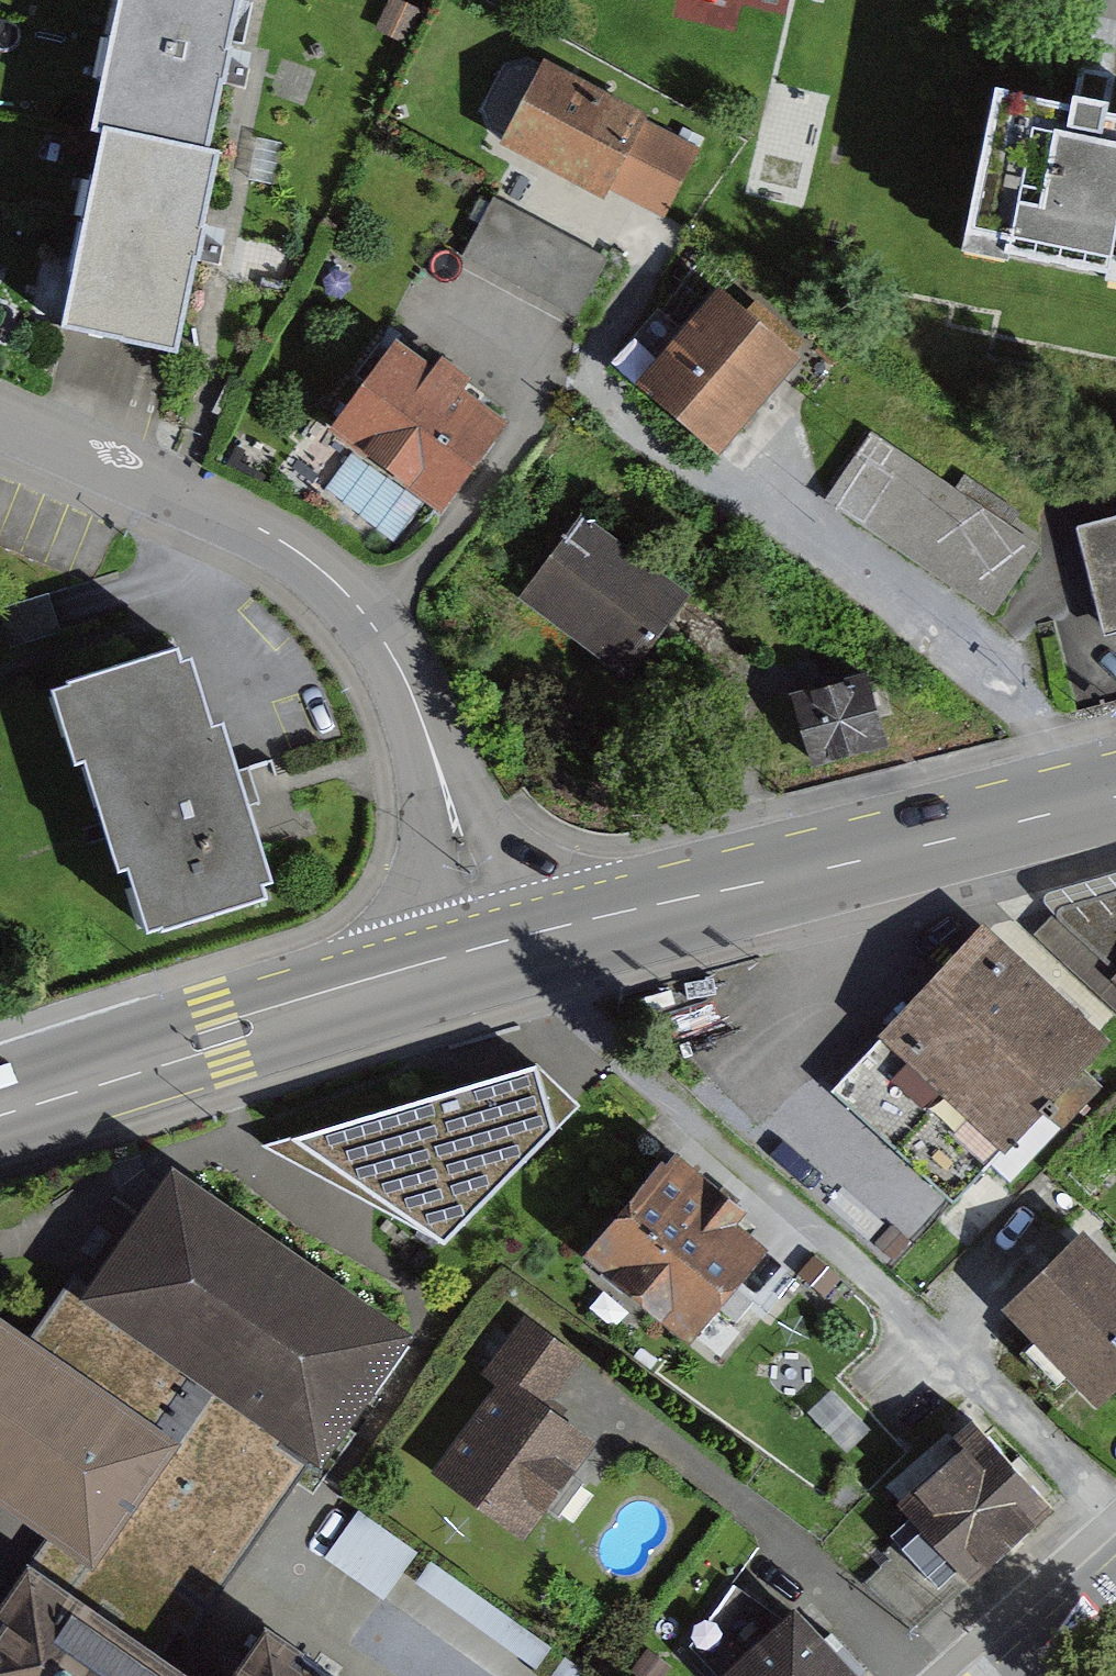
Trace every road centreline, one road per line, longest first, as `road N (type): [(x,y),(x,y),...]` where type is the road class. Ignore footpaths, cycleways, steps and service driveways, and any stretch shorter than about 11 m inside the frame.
road 1 (residential): [(492,956),(439,758),(404,666),(356,597),(315,562),(0,421)]
road 2 (primary): [(492,956),(1115,796)]
road 3 (primary): [(0,1104),(492,956)]
road 4 (tertiary): [(1016,1675),(1115,1586)]

